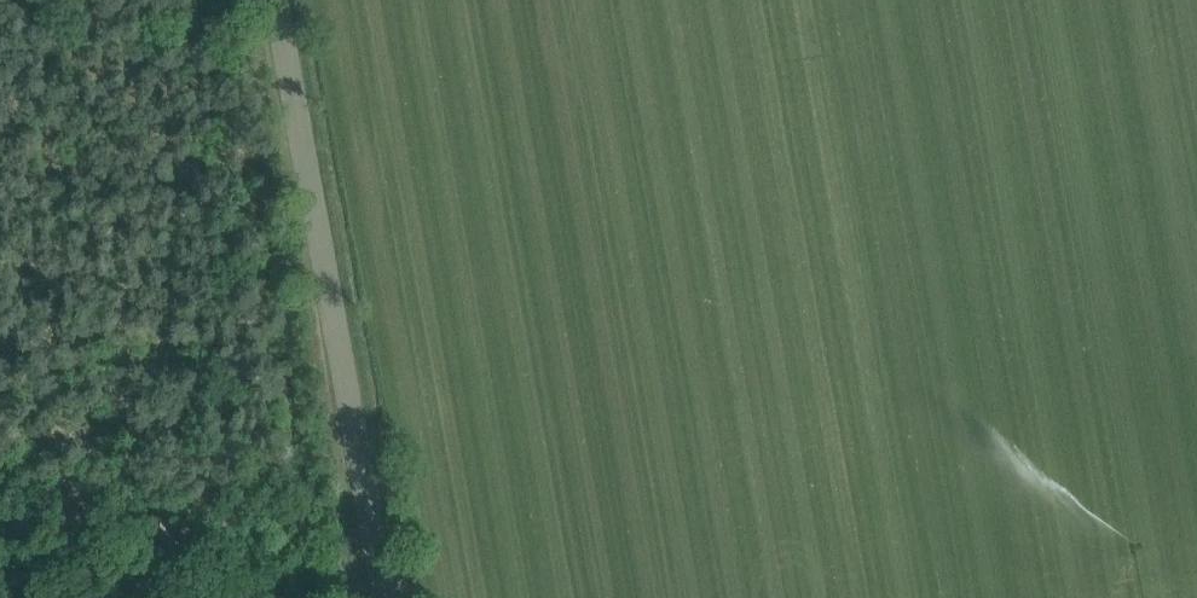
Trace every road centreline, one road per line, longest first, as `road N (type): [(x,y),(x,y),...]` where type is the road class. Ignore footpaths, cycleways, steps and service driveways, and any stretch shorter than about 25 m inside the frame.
road 1 (unclassified): [(387,597),(280,0)]

